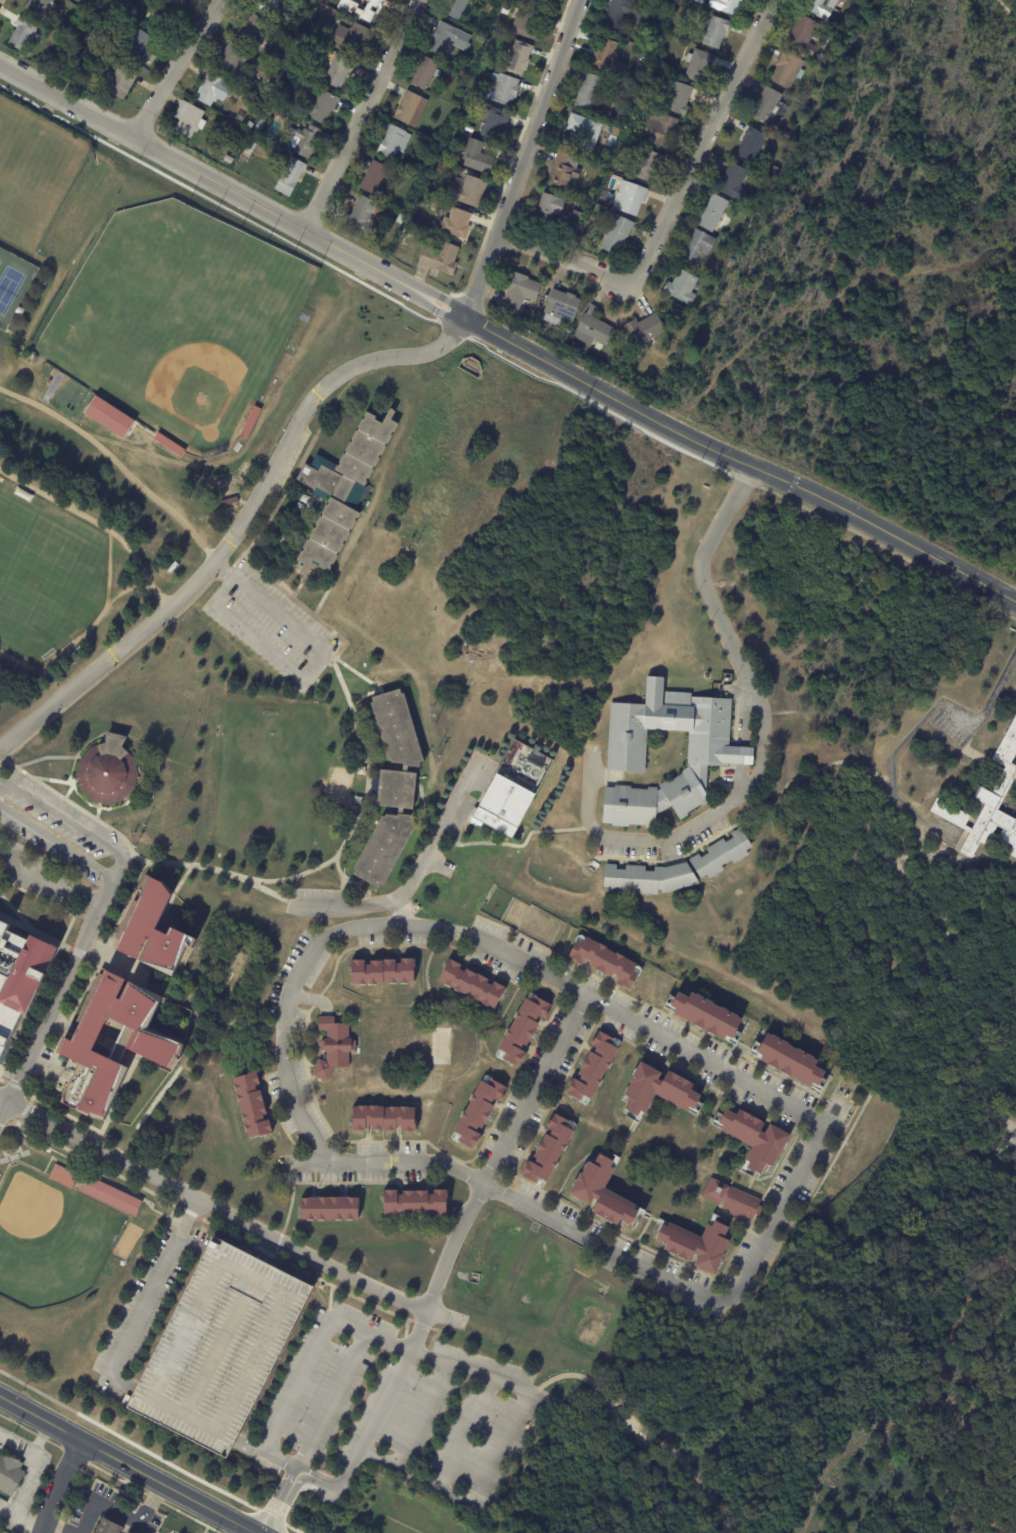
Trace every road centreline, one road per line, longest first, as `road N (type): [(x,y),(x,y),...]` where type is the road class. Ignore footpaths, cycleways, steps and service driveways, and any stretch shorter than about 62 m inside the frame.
road 1 (residential): [(481,1183),(682,1289),(725,1302),(813,1145),(812,1132),(804,1119),(483,943),(388,926),(353,929),(313,946),(289,997),(281,1069),(312,1145),(333,1164),(432,1164),(481,1183)]
road 2 (residential): [(0,752),(181,602),(243,522),(325,382),(365,364),(415,359),(441,347),(465,321)]
road 3 (tertiary): [(465,321),(1015,607)]
road 4 (residential): [(0,63),(465,321)]
road 5 (residential): [(0,1099),(348,1281),(460,1324)]
road 6 (residential): [(766,0),(634,270),(619,280),(498,236)]
road 7 (residential): [(426,1312),(458,1227),(582,995)]
road 8 (tertiary): [(580,0),(465,321)]
road 9 (tertiary): [(263,1532),(0,1395)]
road 10 (track): [(533,1388),(569,1374),(595,1389),(695,1479),(727,1532)]
road 11 (residential): [(0,1115),(114,882)]
road 12 (residential): [(419,0),(306,229)]
road 13 (residential): [(220,0),(132,136)]

